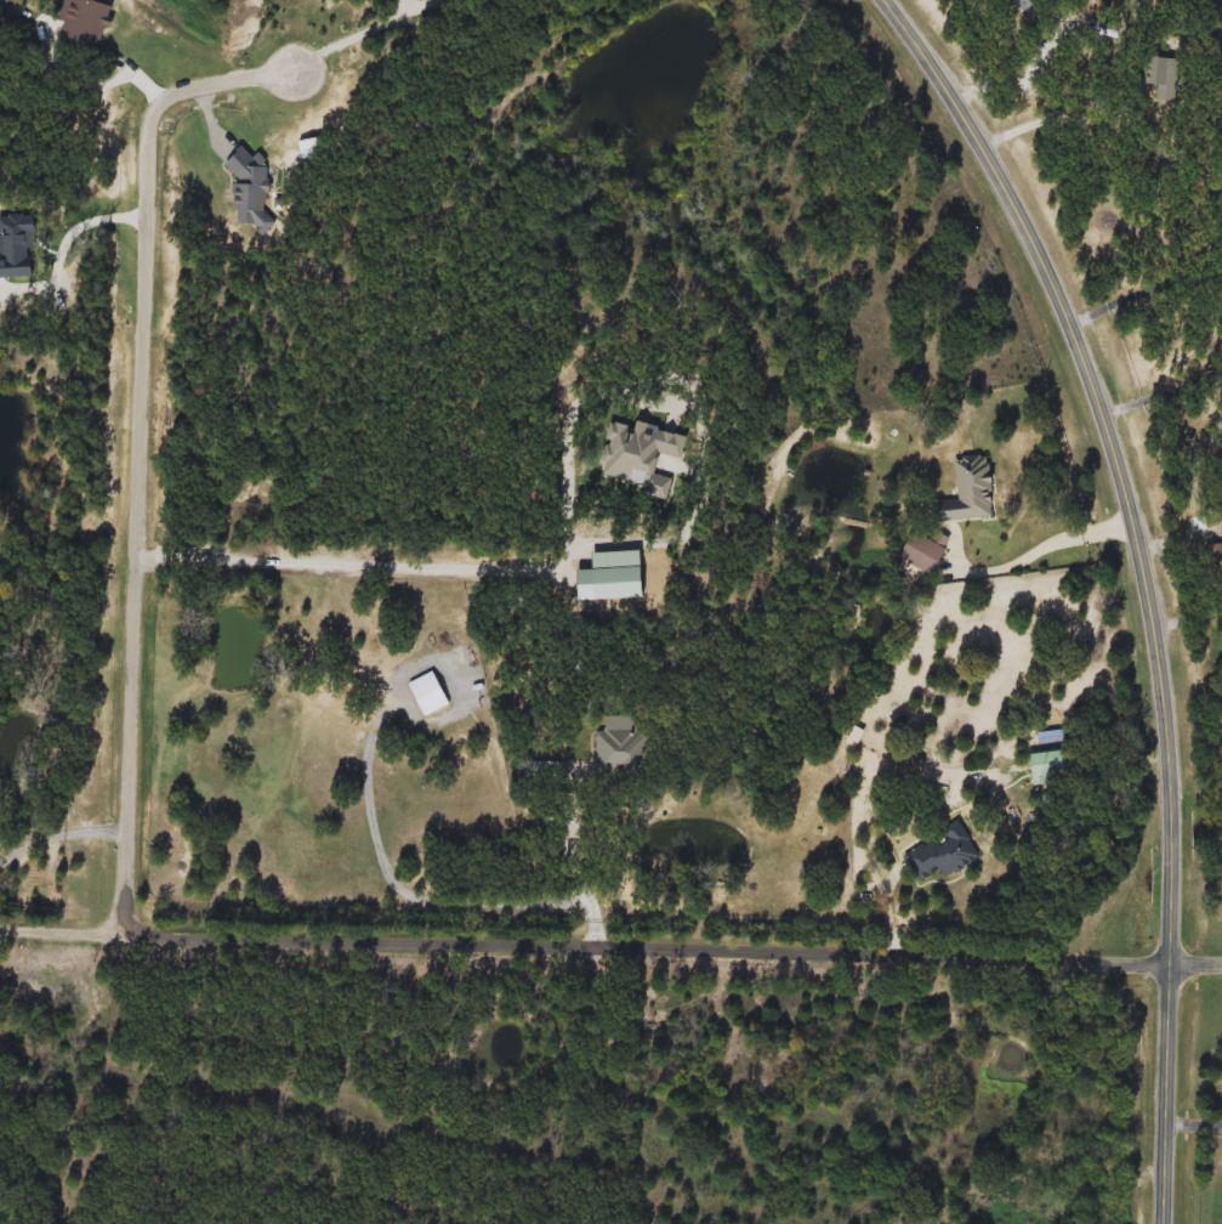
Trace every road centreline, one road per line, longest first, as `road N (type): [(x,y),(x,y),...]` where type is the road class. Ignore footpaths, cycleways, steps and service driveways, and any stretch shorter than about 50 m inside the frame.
road 1 (tertiary): [(1164,1223),(1170,841),(1156,651),(1133,523),(1103,412),(1044,260),(1004,175),(895,0)]
road 2 (track): [(1170,960),(0,927)]
road 3 (track): [(131,931),(154,136),(175,97),(296,68)]
road 4 (track): [(142,555),(558,571)]
road 5 (track): [(0,290),(56,282),(74,233),(89,223),(152,219)]
road 6 (residential): [(984,143),(1052,114),(1120,112),(1149,100)]
road 7 (track): [(296,68),(437,0)]
road 8 (track): [(133,827),(66,828),(0,853)]

